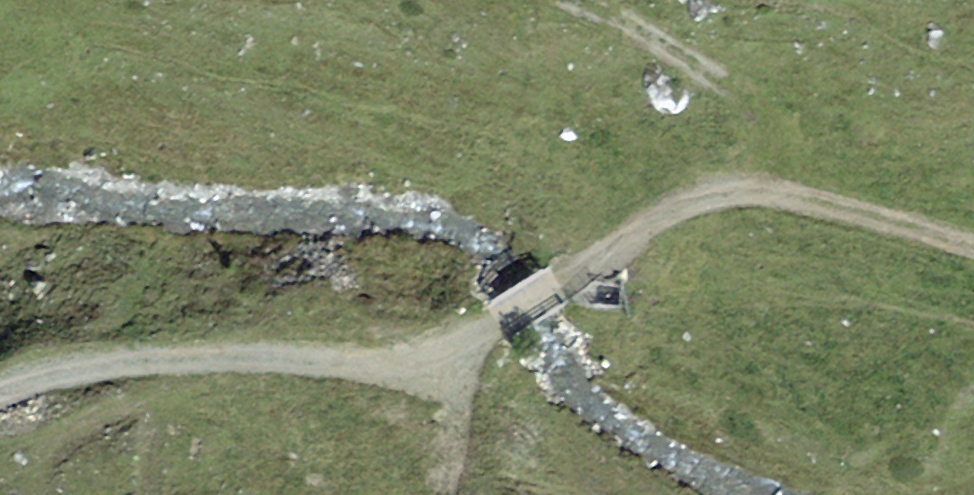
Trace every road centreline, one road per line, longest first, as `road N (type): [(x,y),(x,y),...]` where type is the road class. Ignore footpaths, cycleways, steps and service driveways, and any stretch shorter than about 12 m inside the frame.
road 1 (track): [(484,339),(604,252),(674,213),(735,196),(787,197),(973,239)]
road 2 (track): [(0,395),(133,366),(400,358),(484,339)]
road 3 (track): [(735,196),(767,166),(774,128),(765,98),(605,13),(558,0)]
road 4 (track): [(452,494),(467,476),(467,404),(484,339)]

